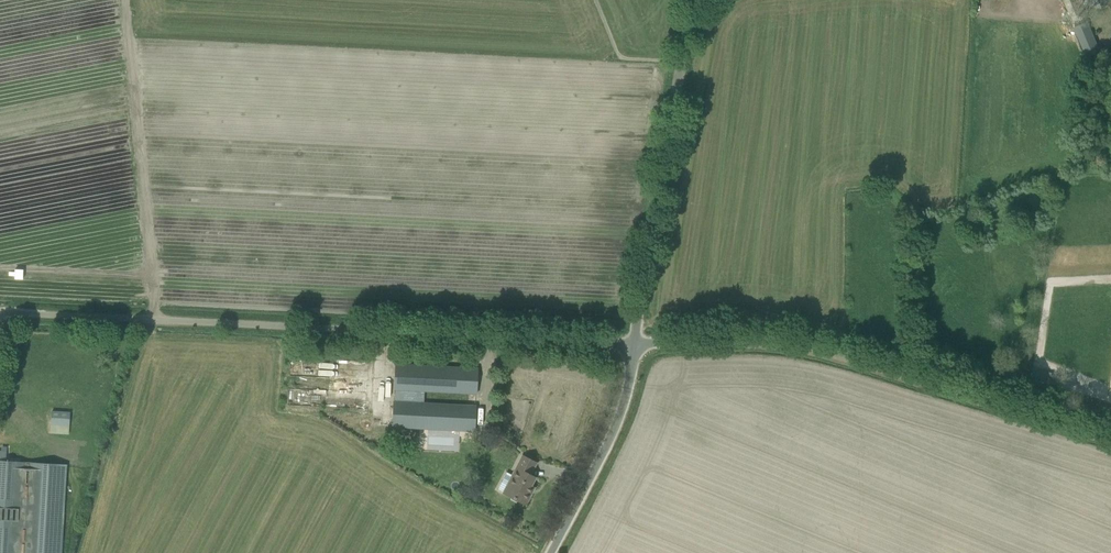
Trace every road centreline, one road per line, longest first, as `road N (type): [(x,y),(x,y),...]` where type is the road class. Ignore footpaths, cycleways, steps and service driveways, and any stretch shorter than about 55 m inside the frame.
road 1 (unclassified): [(636,346),(0,314)]
road 2 (unclassified): [(636,346),(771,341),(1110,438)]
road 3 (track): [(123,0),(153,321)]
road 4 (unclassified): [(636,346),(680,63)]
road 5 (unclassified): [(549,552),(617,425),(636,346)]

